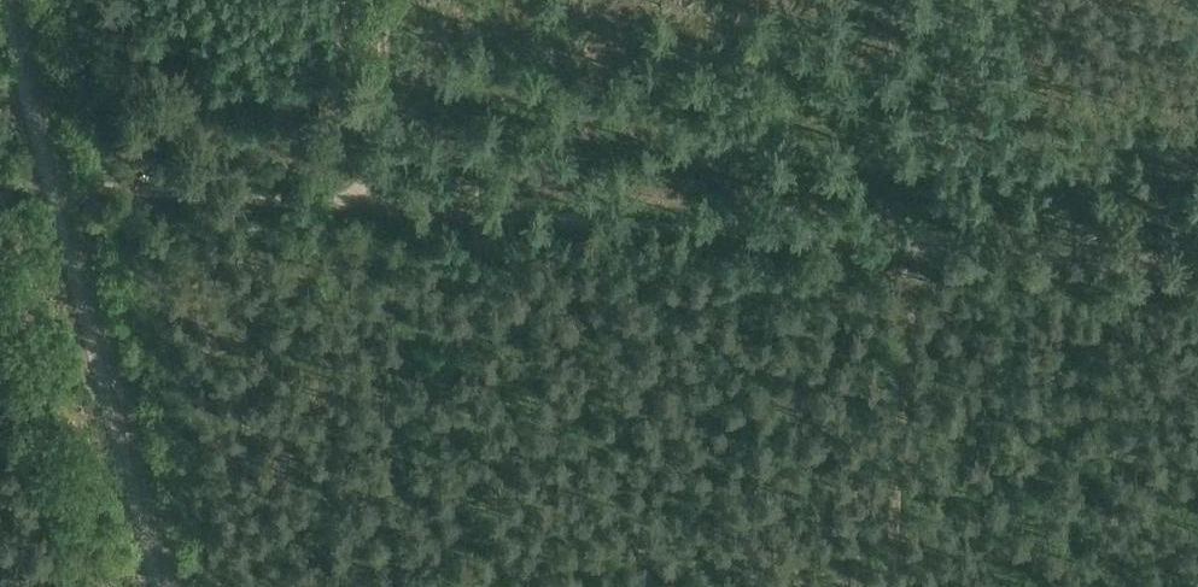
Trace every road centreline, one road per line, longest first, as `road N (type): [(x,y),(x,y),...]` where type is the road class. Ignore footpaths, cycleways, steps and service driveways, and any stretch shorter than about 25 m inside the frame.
road 1 (track): [(62,189),(1197,268)]
road 2 (track): [(171,586),(62,189)]
road 3 (track): [(936,0),(918,248)]
road 4 (track): [(12,0),(62,189)]

